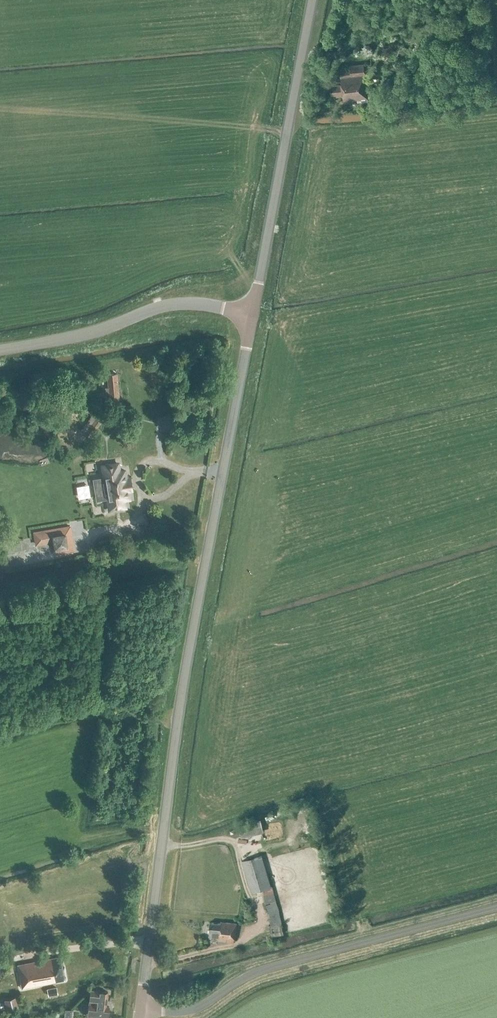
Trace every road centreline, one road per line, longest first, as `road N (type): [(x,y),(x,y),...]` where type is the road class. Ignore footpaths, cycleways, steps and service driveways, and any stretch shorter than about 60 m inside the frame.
road 1 (tertiary): [(141,1013),(187,681),(252,316)]
road 2 (unclassified): [(141,1013),(188,1012),(255,972),(496,907)]
road 3 (tertiary): [(252,316),(315,0)]
road 4 (tertiary): [(0,351),(91,333),(170,306),(252,316)]

